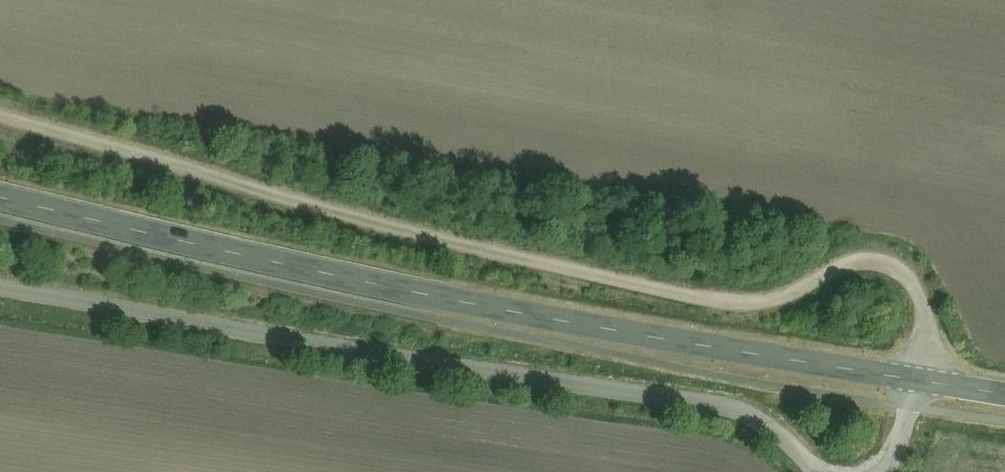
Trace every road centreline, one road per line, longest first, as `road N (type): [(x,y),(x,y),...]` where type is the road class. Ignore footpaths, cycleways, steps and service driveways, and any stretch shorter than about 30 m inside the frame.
road 1 (track): [(0,117),(513,257),(715,297),(771,298),(858,259),(885,259),(909,274),(933,322),(906,437),(873,471)]
road 2 (tertiary): [(0,195),(592,324),(1004,392)]
road 3 (track): [(827,471),(781,430),(727,403),(0,287)]

